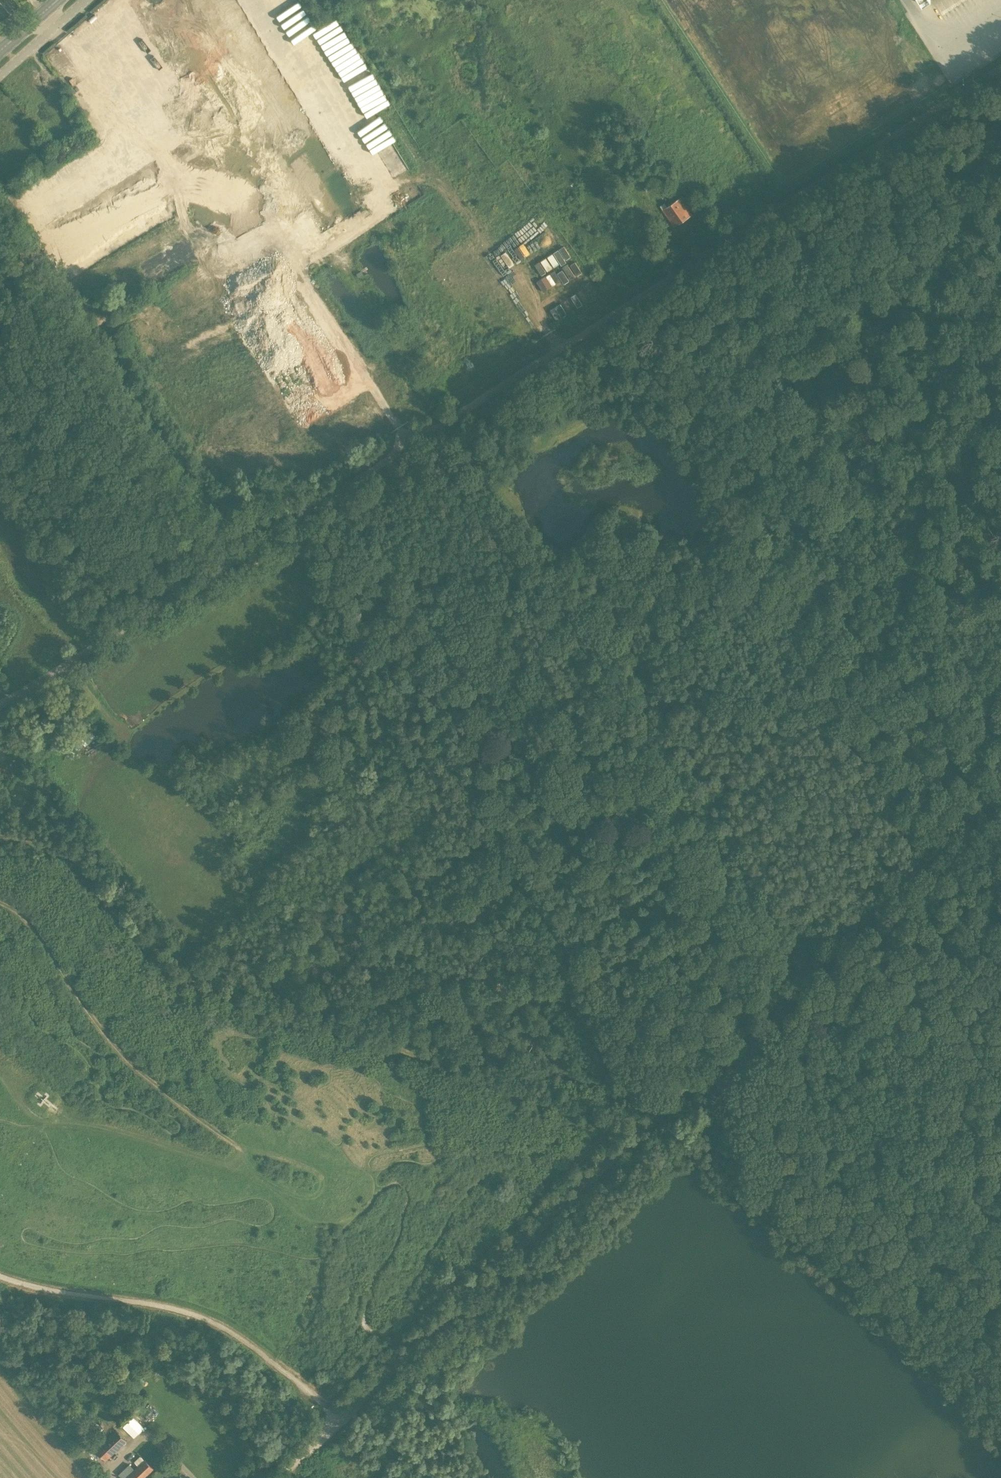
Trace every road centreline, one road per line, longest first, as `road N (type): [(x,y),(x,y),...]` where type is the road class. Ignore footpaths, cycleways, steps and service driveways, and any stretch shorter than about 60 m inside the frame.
road 1 (track): [(325,1408),(601,1141),(608,1123),(180,974),(86,867),(0,835)]
road 2 (unclassified): [(281,1477),(1000,787)]
road 3 (track): [(0,705),(614,314)]
road 4 (track): [(0,902),(40,934),(123,1053),(231,1141),(238,1156),(215,1162),(88,1120),(0,1060)]
road 5 (track): [(614,314),(1000,68)]
road 6 (track): [(0,1277),(191,1312),(229,1330),(325,1408)]

